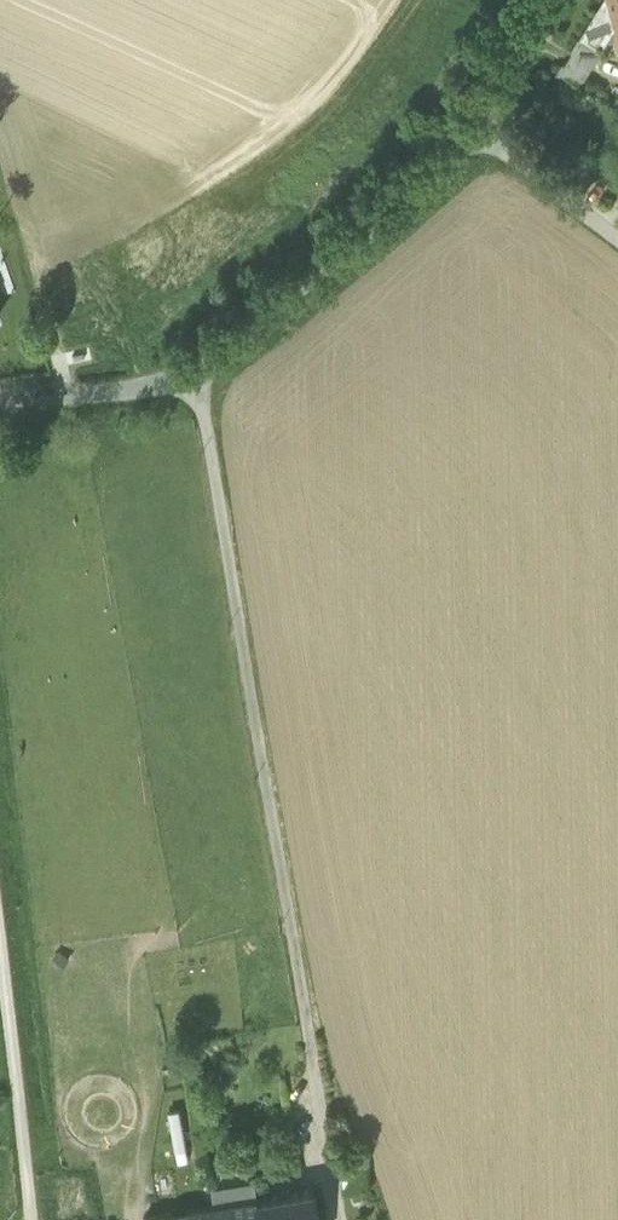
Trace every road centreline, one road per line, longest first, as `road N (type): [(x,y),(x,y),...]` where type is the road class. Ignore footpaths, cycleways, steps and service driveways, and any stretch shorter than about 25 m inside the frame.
road 1 (unclassified): [(0,394),(183,377),(425,183),(468,130)]
road 2 (track): [(0,965),(30,1219)]
road 3 (unclassified): [(617,241),(468,130)]
road 4 (unclassified): [(468,130),(547,0)]

